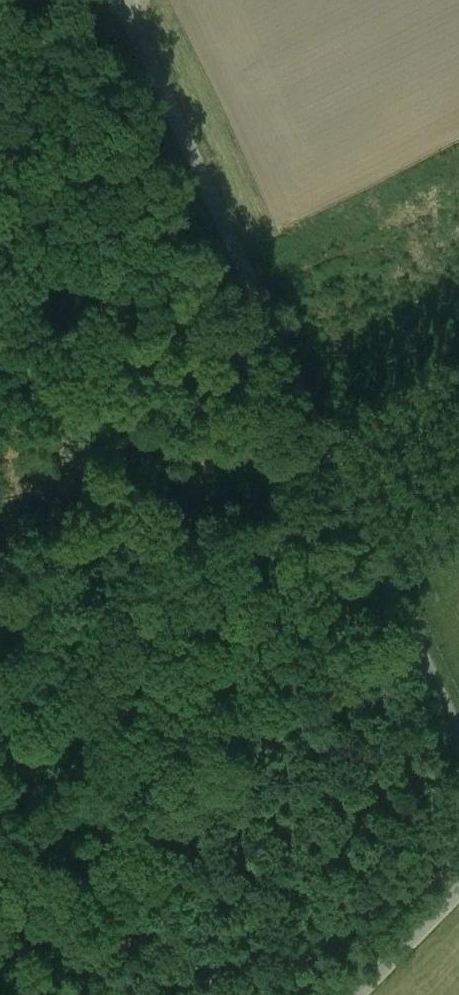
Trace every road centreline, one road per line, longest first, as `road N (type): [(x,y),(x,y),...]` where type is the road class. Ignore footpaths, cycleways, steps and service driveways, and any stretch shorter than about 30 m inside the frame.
road 1 (unclassified): [(115,0),(138,31),(458,739)]
road 2 (unclassified): [(458,893),(358,994)]

